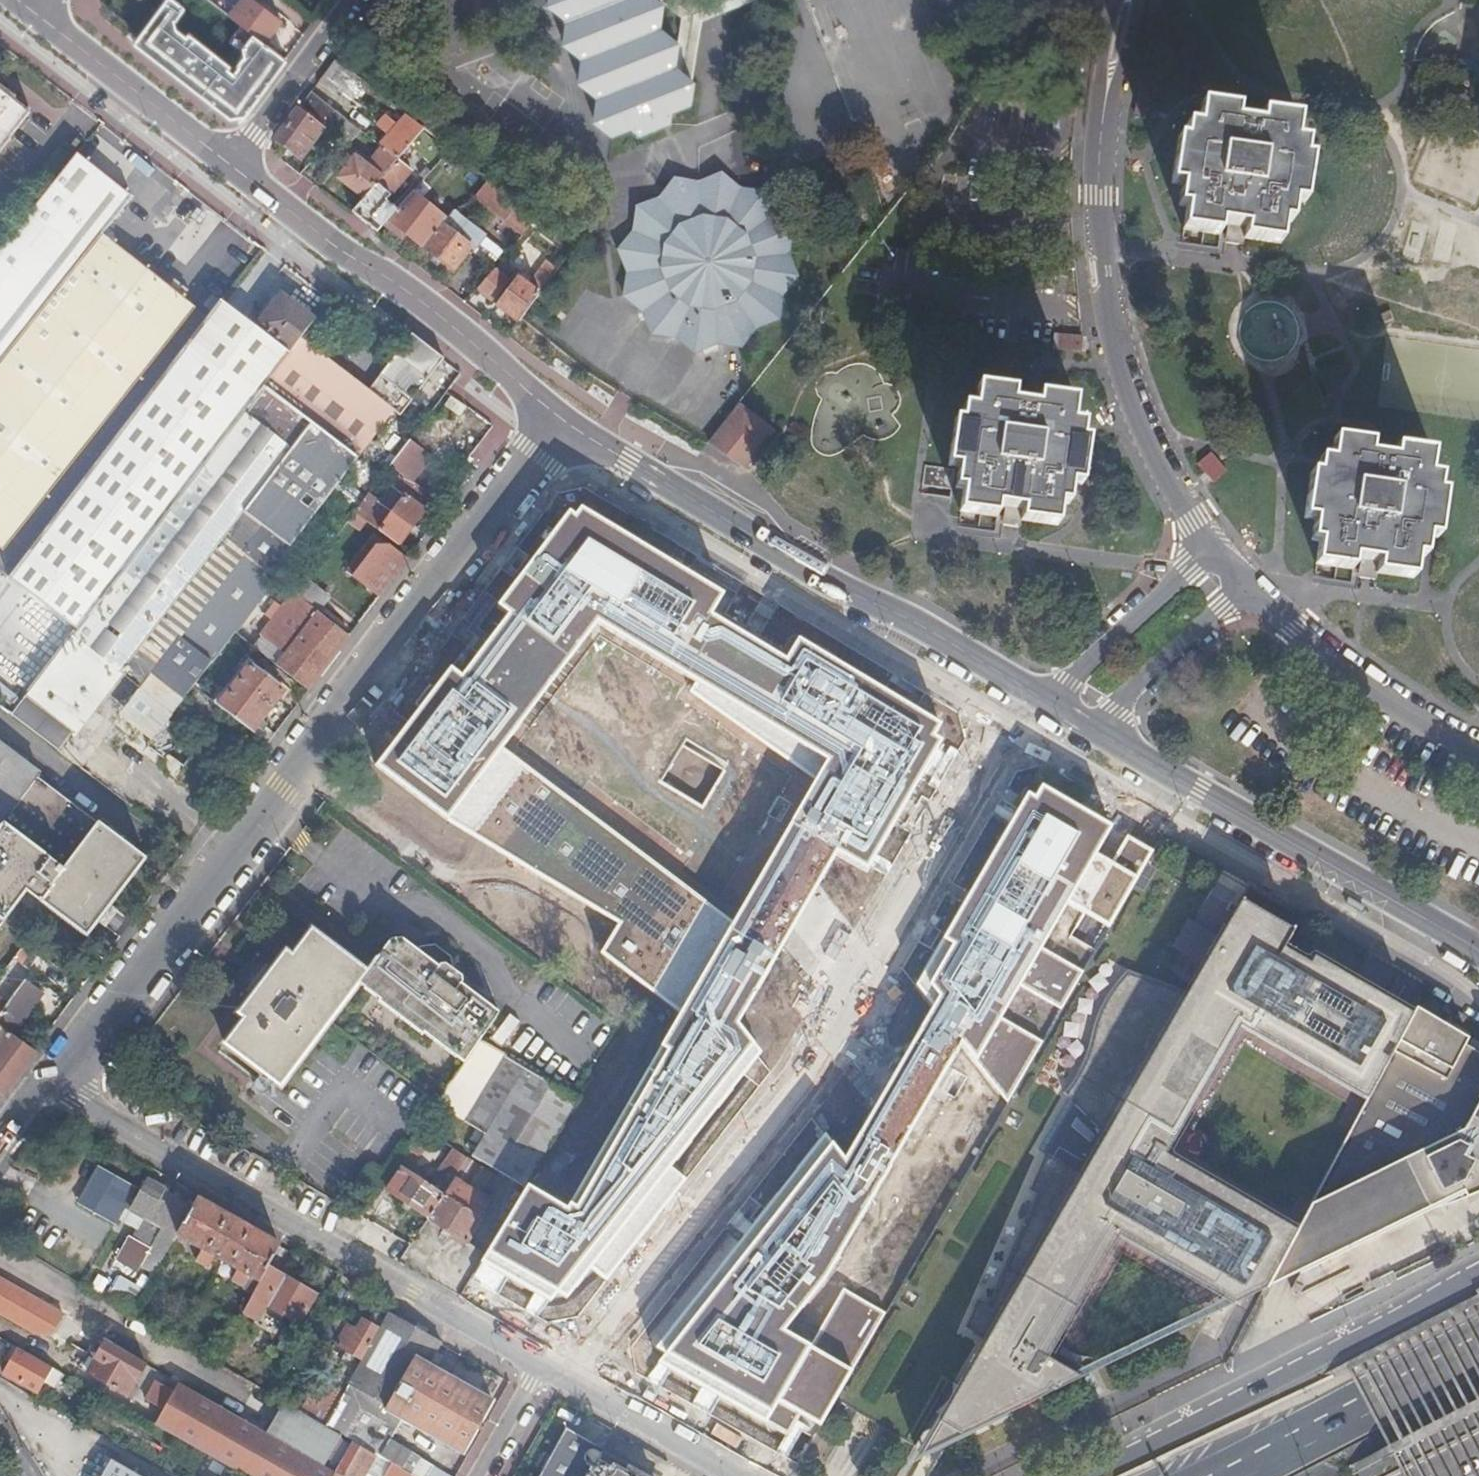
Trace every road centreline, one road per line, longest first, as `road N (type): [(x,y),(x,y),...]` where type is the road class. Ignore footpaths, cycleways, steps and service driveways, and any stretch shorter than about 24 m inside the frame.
road 1 (residential): [(45,1081),(261,819),(563,421)]
road 2 (residential): [(571,1381),(850,1006),(1032,696)]
road 3 (residential): [(45,1081),(541,1364)]
road 4 (residential): [(1032,696),(563,421)]
road 5 (residential): [(1478,963),(1089,729)]
road 6 (residential): [(1206,551),(1145,438),(1109,342),(1094,205),(1102,125)]
road 7 (tertiary): [(1478,1278),(1089,1475)]
road 8 (residential): [(563,421),(484,348),(228,163)]
road 9 (residential): [(1478,755),(1374,691),(1243,594)]
road 10 (motorway): [(1478,1355),(1247,1475)]
road 11 (residential): [(228,163),(35,13)]
road 12 (residential): [(1187,570),(951,540)]
road 13 (residential): [(1089,729),(1243,594)]
road 14 (residential): [(228,163),(351,0)]
road 15 (residential): [(1187,570),(1046,704)]
road 16 (residential): [(571,1381),(736,1475)]
road 17 (residential): [(1102,125),(1135,0)]
road 18 (residential): [(541,1364),(477,1475)]
road 19 (residential): [(1117,0),(1104,38),(1102,125)]

